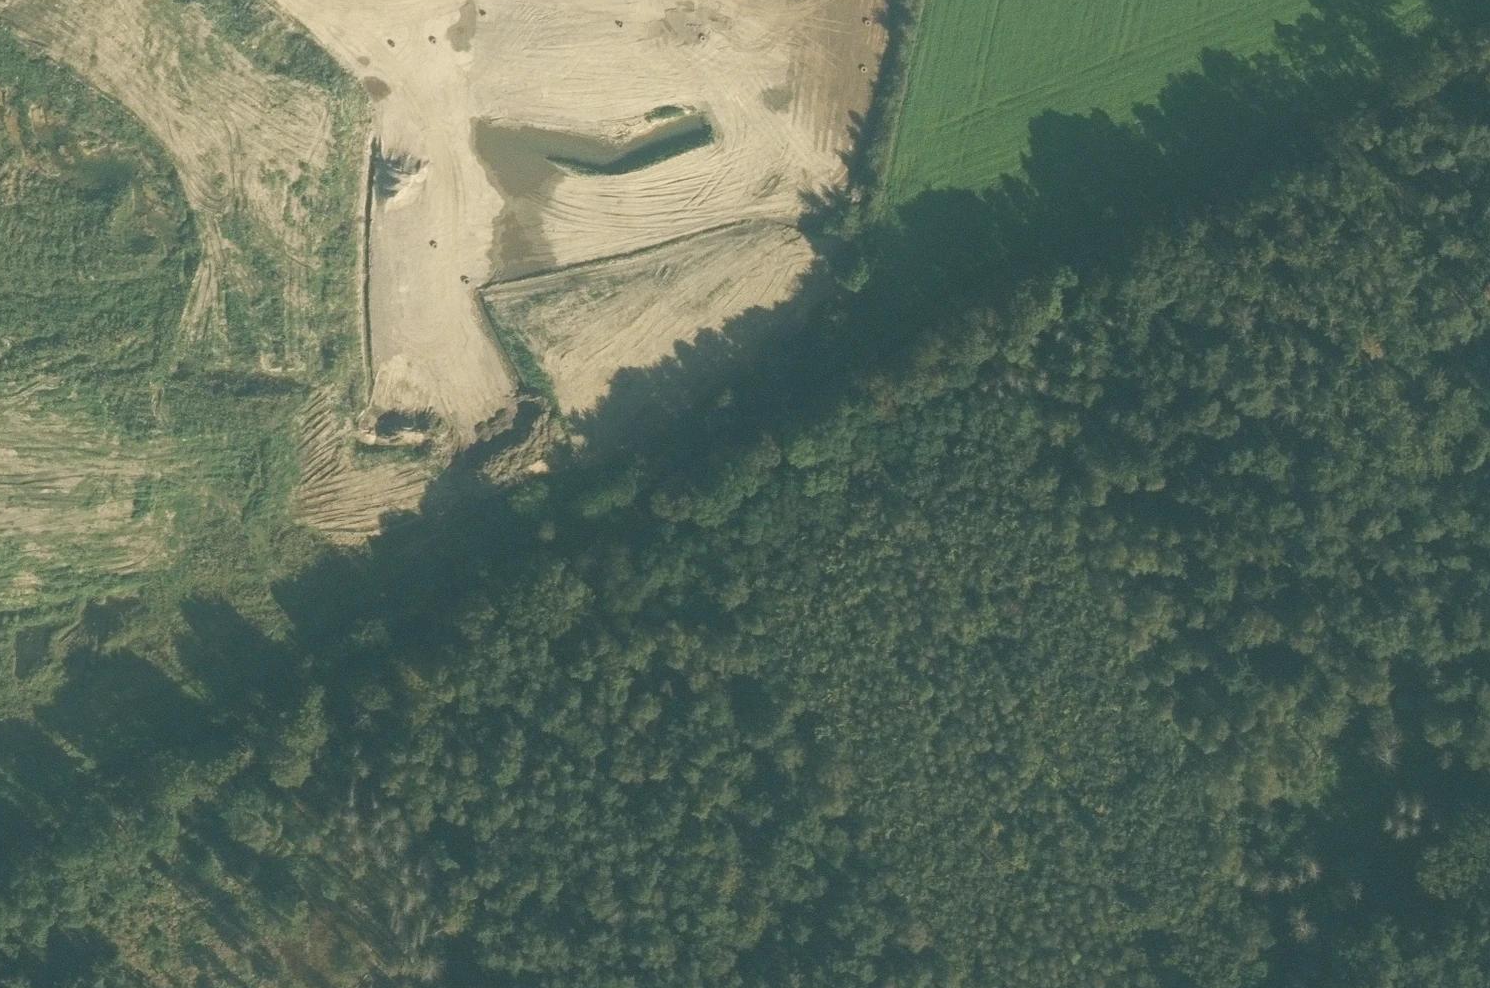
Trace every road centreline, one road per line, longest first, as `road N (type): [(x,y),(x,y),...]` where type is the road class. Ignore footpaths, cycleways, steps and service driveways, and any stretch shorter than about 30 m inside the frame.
road 1 (track): [(1489,12),(0,851)]
road 2 (track): [(1489,847),(1241,987)]

